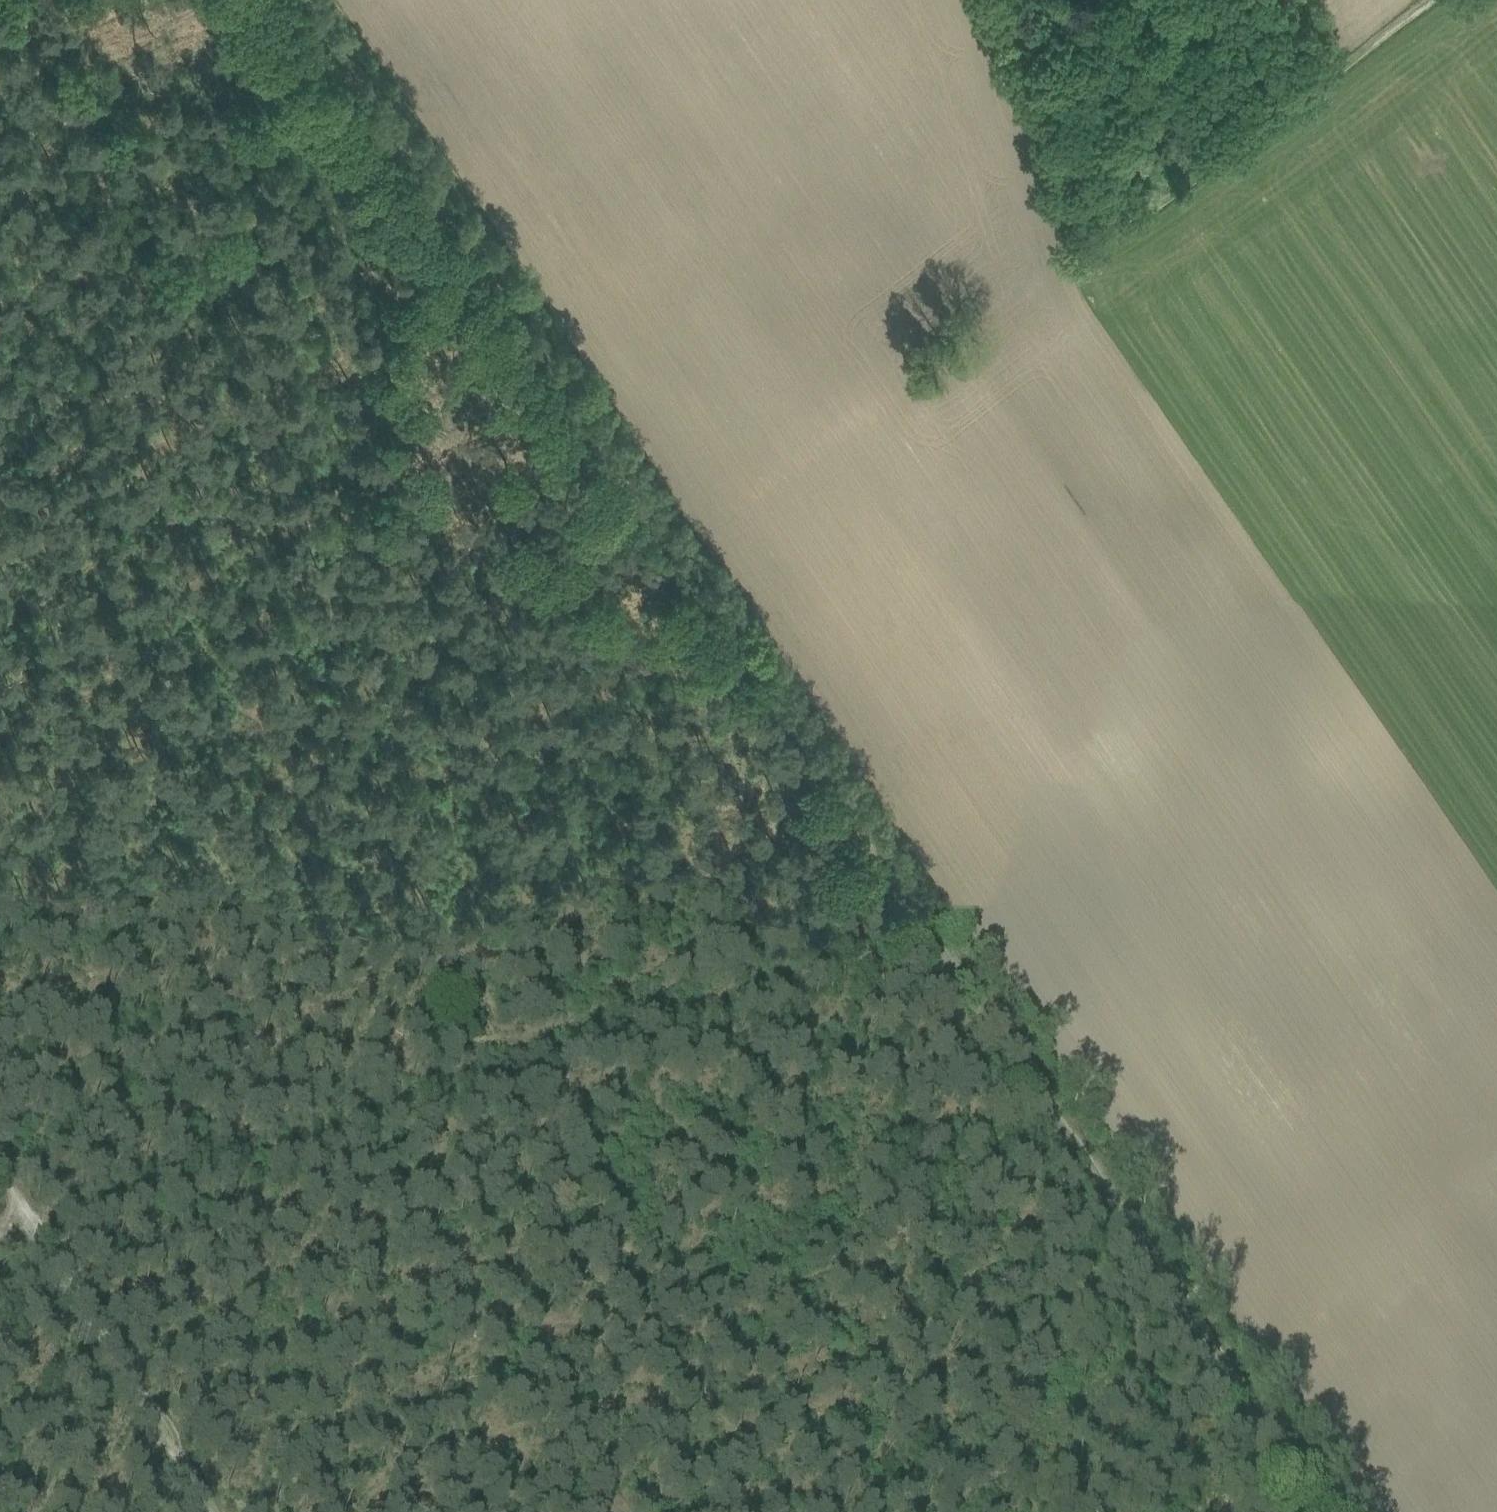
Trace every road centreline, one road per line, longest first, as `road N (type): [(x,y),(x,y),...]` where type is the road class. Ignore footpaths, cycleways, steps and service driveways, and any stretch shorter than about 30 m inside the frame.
road 1 (track): [(305,0),(1314,1511)]
road 2 (track): [(1008,0),(1099,248),(1441,0)]
road 3 (track): [(205,1511),(31,1233)]

